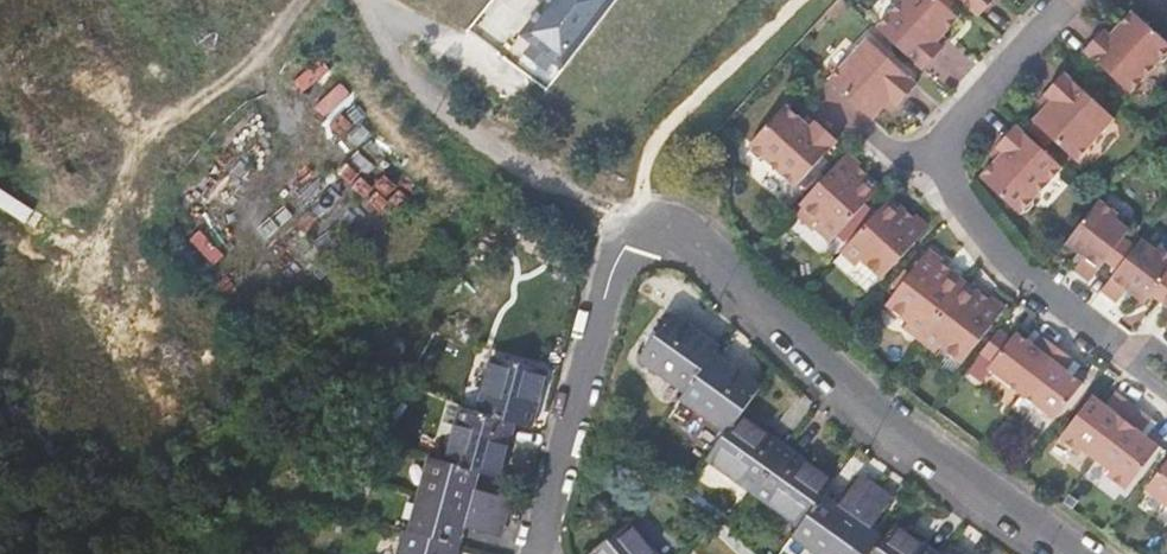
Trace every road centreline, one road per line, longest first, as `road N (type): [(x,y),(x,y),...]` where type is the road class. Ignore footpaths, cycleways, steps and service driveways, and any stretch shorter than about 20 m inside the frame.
road 1 (residential): [(1083,553),(881,408),(720,249),(669,229),(622,240),(604,269),(536,553)]
road 2 (track): [(389,37),(439,105),(537,184),(651,229)]
road 3 (residential): [(1166,387),(985,240),(951,194),(937,154)]
road 4 (track): [(101,238),(137,134),(251,64),(304,0)]
road 5 (residential): [(937,154),(960,111),(1066,0)]

